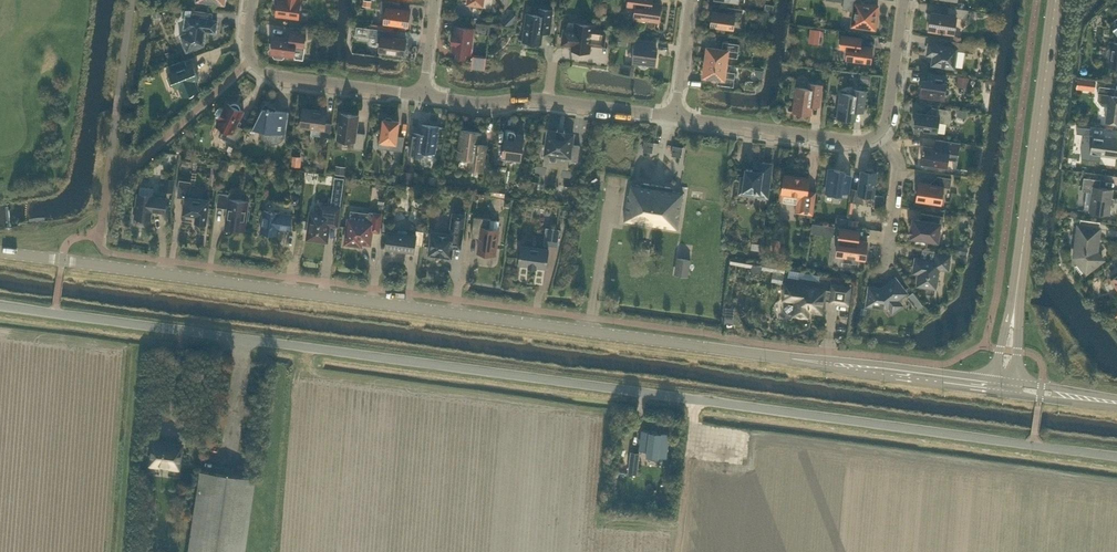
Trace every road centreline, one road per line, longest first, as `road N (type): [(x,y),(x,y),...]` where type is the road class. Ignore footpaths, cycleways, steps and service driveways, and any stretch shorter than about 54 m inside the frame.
road 1 (unclassified): [(1116,456),(0,305)]
road 2 (secondary): [(845,366),(0,251)]
road 3 (tertiary): [(1014,309),(1057,0)]
road 4 (residential): [(422,96),(271,73),(253,61),(250,0)]
road 5 (residential): [(878,137),(856,143),(675,117)]
road 6 (secondary): [(845,366),(1005,387)]
road 7 (residential): [(878,137),(889,117),(906,0)]
road 8 (residential): [(888,257),(901,171),(878,137)]
road 9 (residential): [(675,117),(549,99)]
road 10 (residential): [(549,99),(422,96)]

